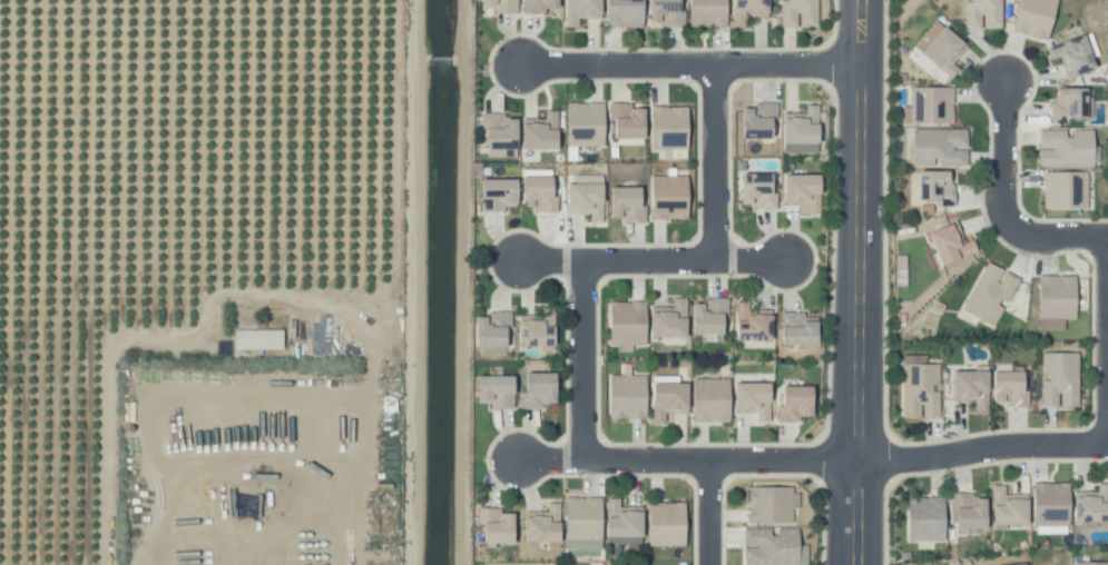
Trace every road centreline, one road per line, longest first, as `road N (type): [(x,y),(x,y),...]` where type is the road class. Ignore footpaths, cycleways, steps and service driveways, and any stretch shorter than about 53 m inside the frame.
road 1 (residential): [(523,459),(859,459),(1107,444)]
road 2 (tertiary): [(865,0),(857,564)]
road 3 (residential): [(502,70),(864,63)]
road 4 (residential): [(511,264),(787,262)]
road 5 (residential): [(1102,444),(1102,242)]
road 6 (residential): [(705,66),(712,262)]
road 7 (residential): [(582,264),(577,459)]
road 8 (residential): [(997,71),(999,244)]

